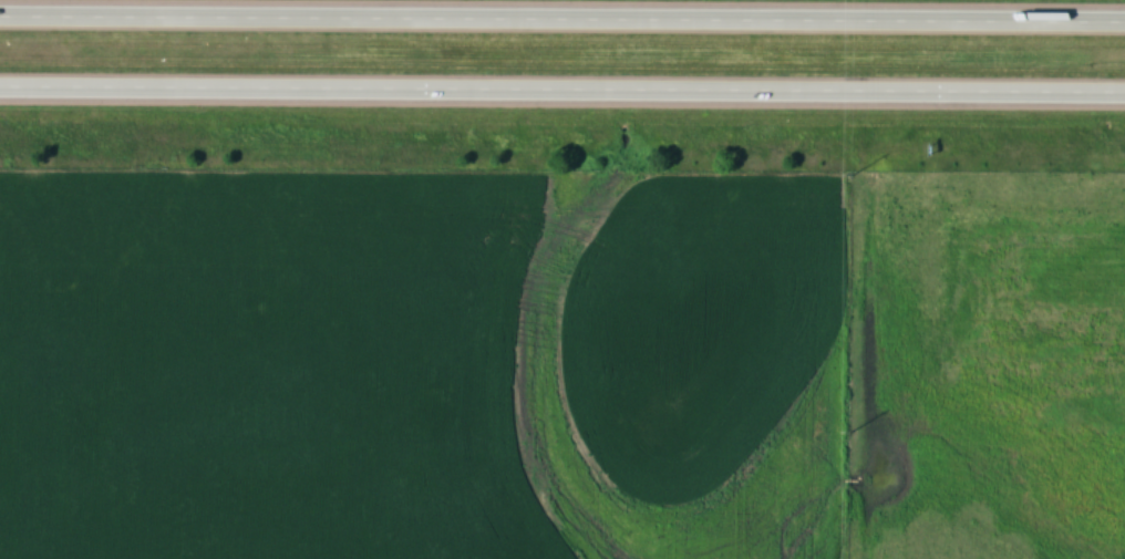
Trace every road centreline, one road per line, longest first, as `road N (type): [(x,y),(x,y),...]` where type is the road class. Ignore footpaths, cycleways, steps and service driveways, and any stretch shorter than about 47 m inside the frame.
road 1 (motorway): [(0,86),(1124,92)]
road 2 (motorway): [(1124,21),(0,16)]

